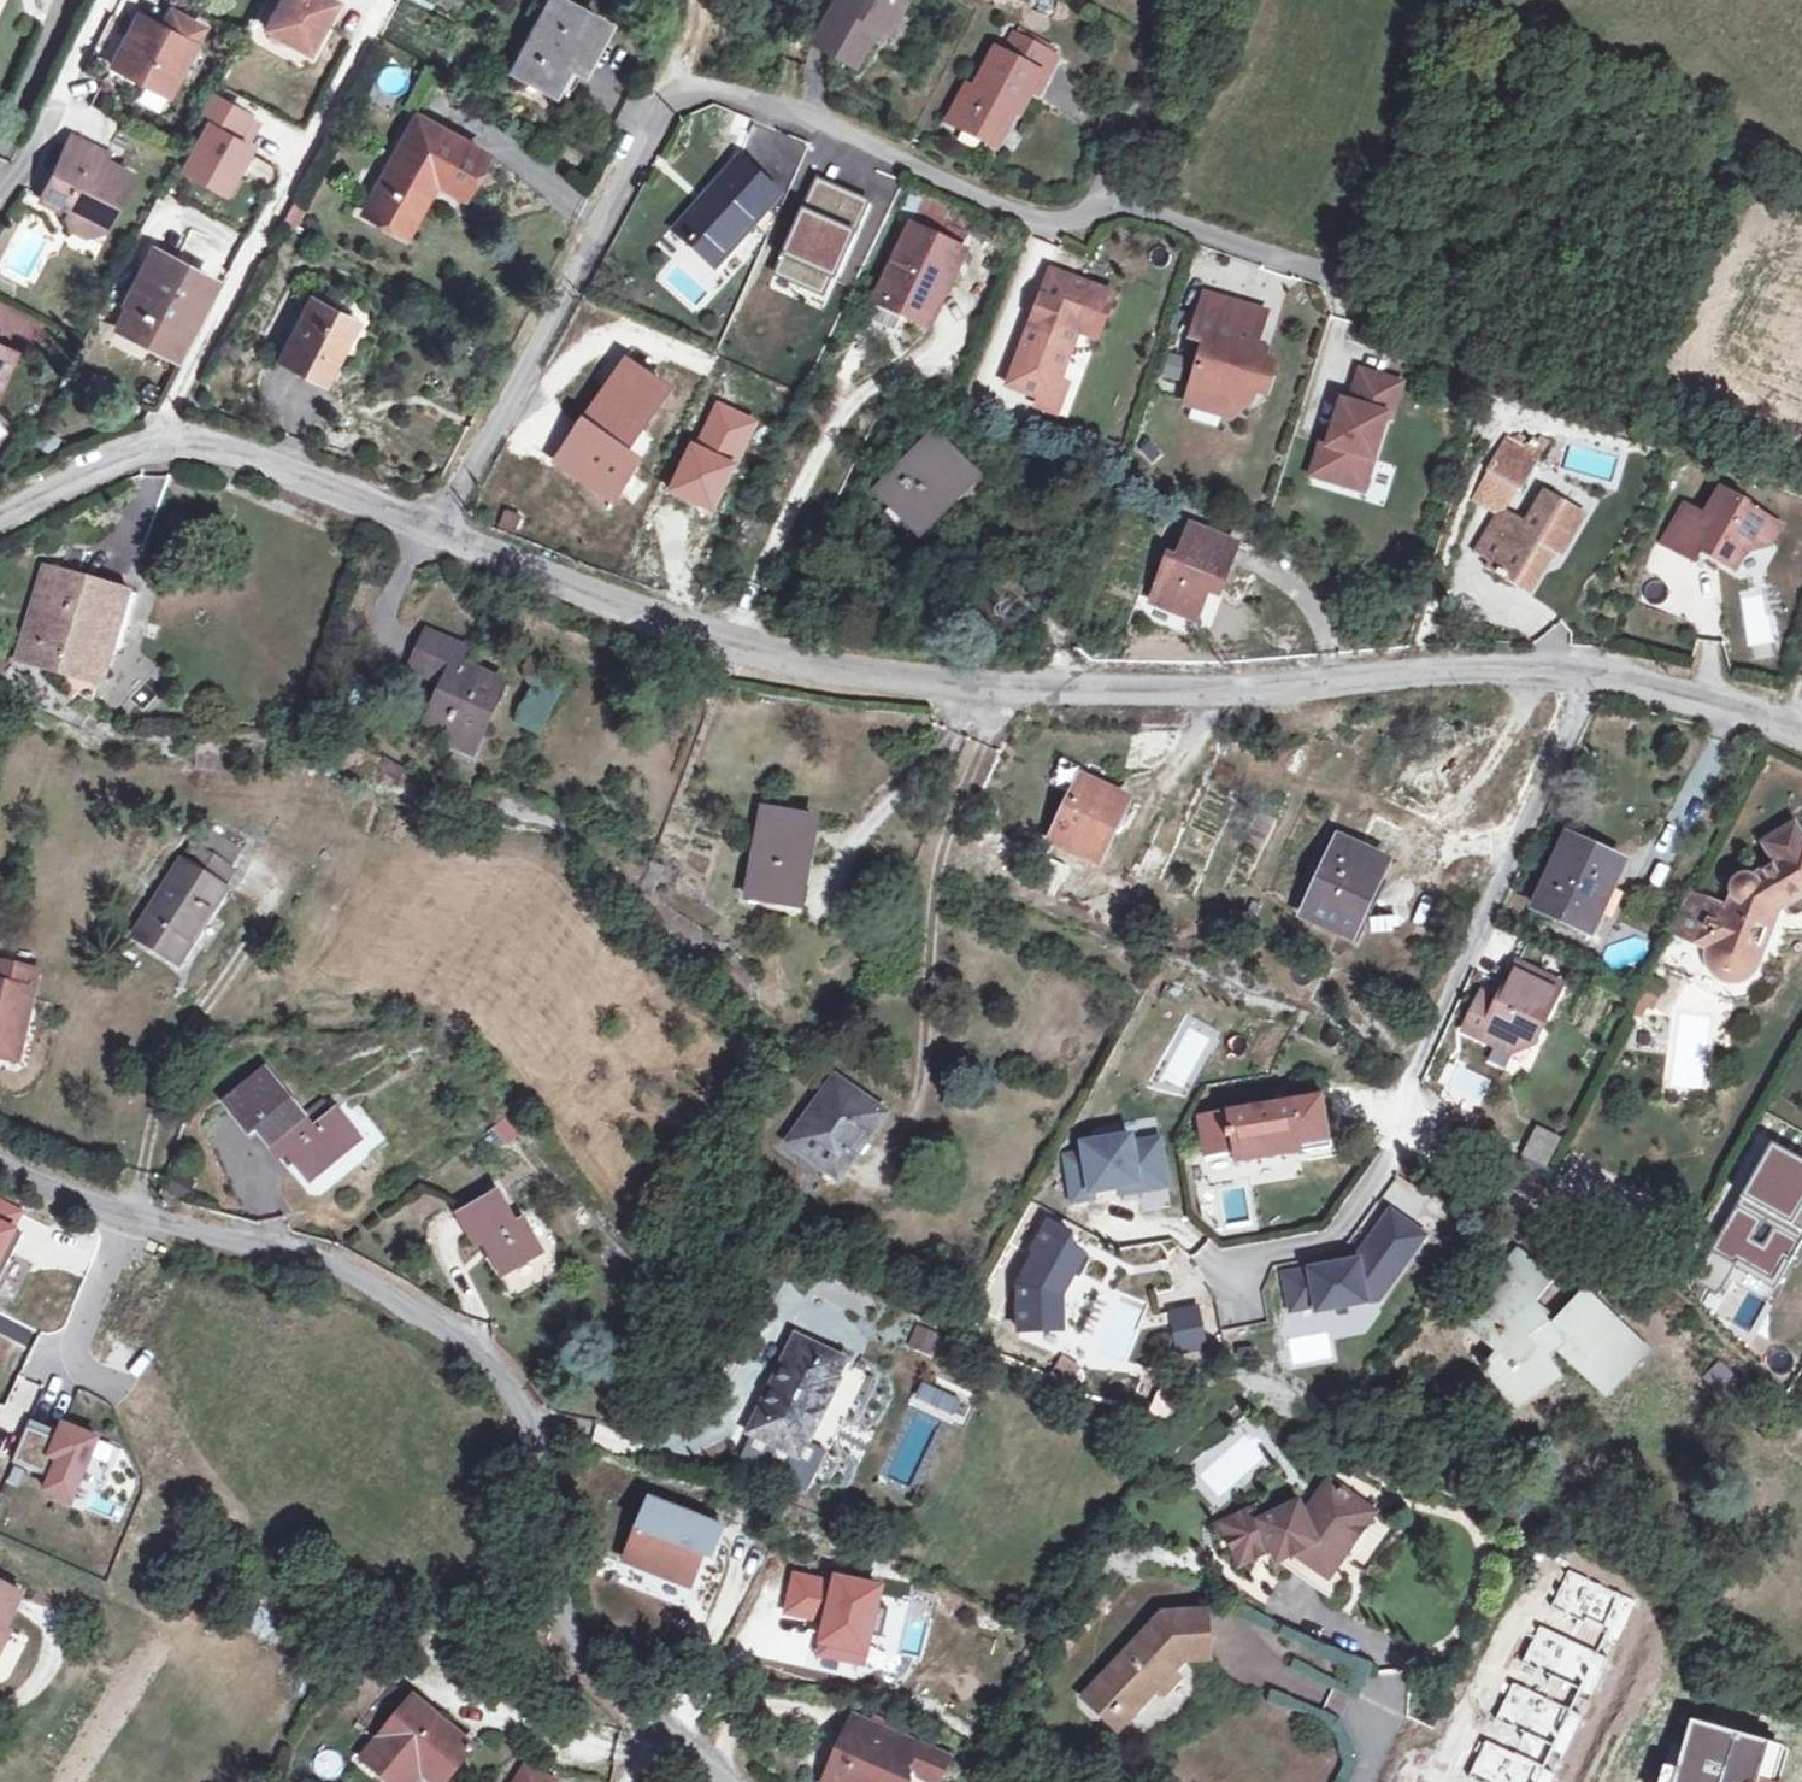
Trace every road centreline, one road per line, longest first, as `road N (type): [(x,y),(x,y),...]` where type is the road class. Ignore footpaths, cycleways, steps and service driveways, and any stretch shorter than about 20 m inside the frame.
road 1 (residential): [(436,532),(850,678),(1188,693),(1554,672),(1731,711),(1801,744)]
road 2 (residential): [(436,532),(648,129),(665,100),(680,91),(704,89),(798,119),(1050,226),(1107,216),(1177,228),(1324,277)]
road 3 (residential): [(726,1781),(622,1703),(570,1637),(528,1415),(483,1355),(301,1249),(211,1236),(116,1209)]
road 4 (residential): [(0,519),(167,445),(209,451),(436,532)]
road 5 (track): [(1407,1499),(1475,1528),(1482,1570),(1470,1619),(1450,1644),(1423,1662),(1393,1662)]
road 6 (residential): [(116,1209),(74,1299),(63,1349),(87,1382),(122,1394)]
road 7 (residential): [(116,1209),(0,1171)]

